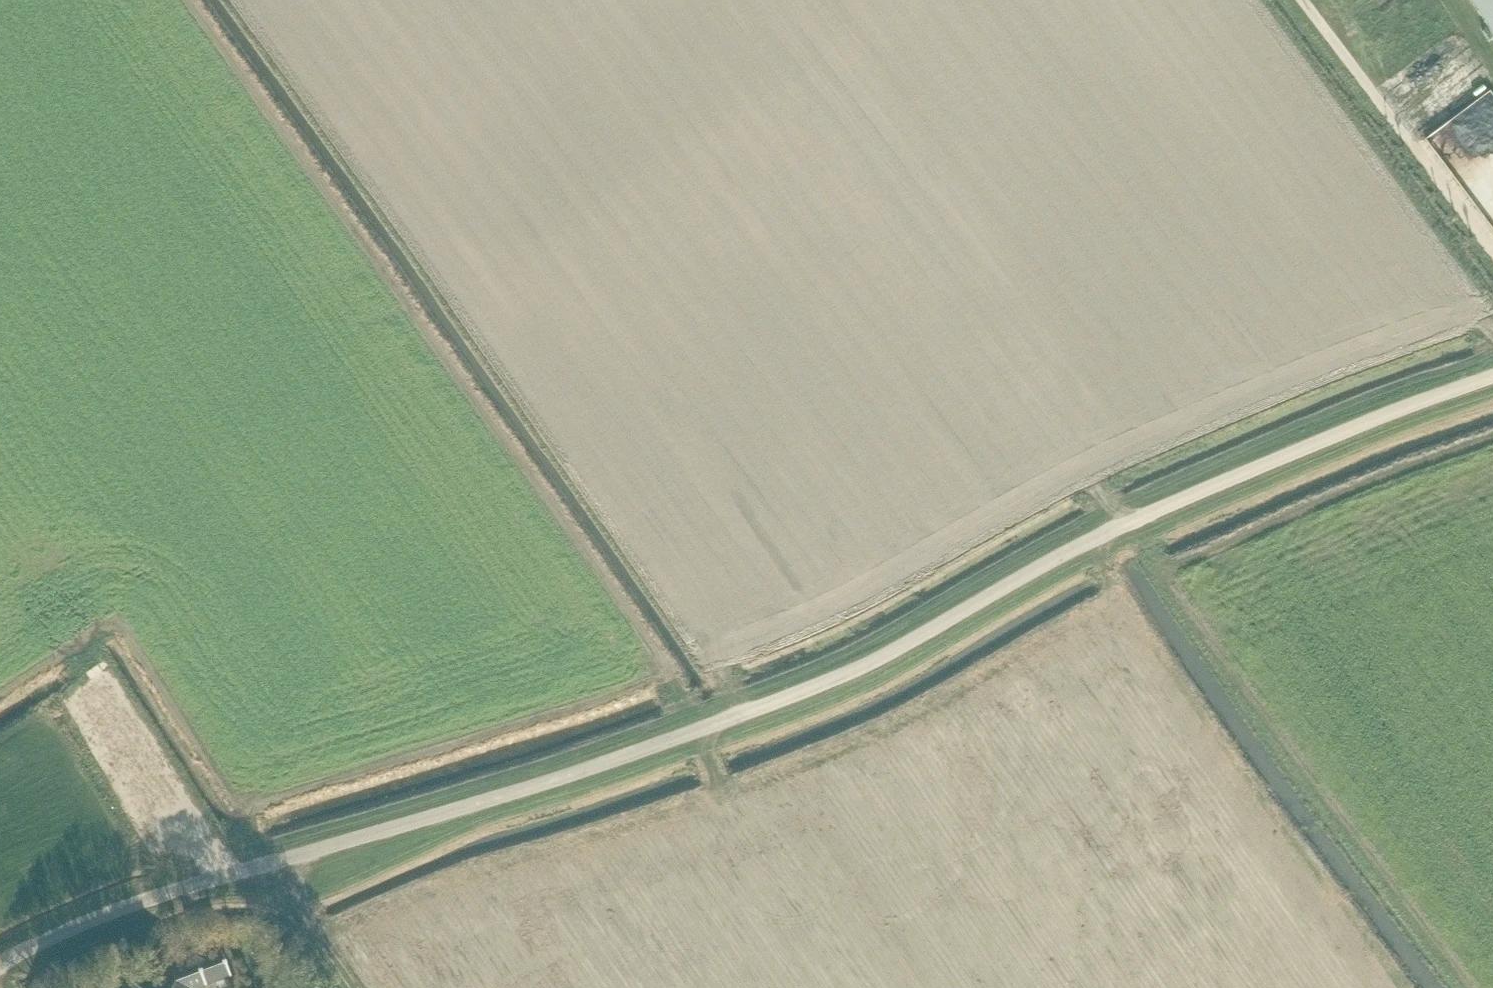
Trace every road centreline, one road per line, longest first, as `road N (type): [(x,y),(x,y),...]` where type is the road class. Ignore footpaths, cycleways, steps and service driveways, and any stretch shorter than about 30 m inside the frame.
road 1 (unclassified): [(0,966),(158,895),(569,775),(841,676),(1125,524),(1492,377)]

